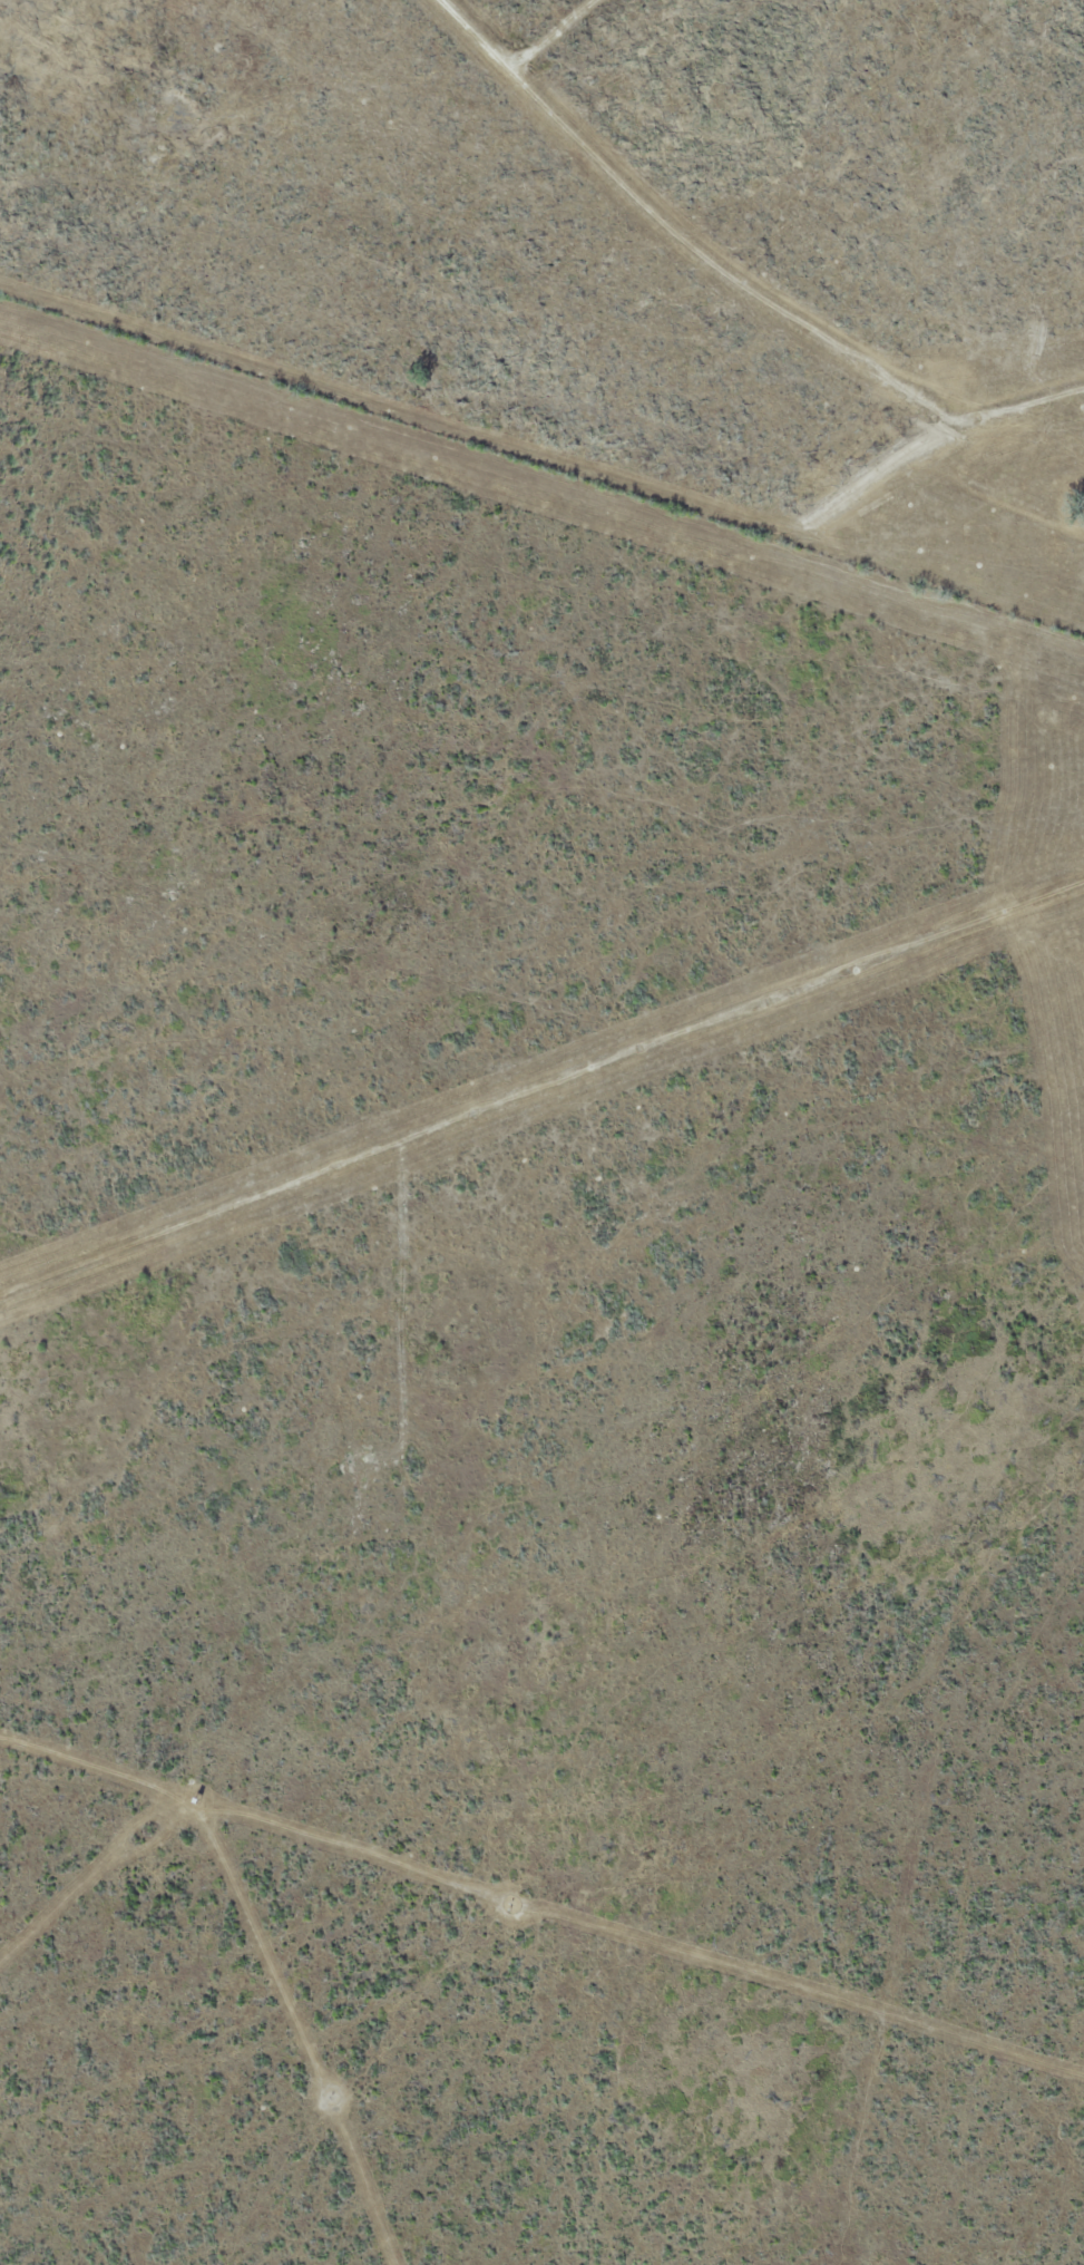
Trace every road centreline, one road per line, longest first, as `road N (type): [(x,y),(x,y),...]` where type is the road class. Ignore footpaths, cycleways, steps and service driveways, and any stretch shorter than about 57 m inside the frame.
road 1 (track): [(1083,461),(953,469),(743,361),(585,148),(432,0)]

